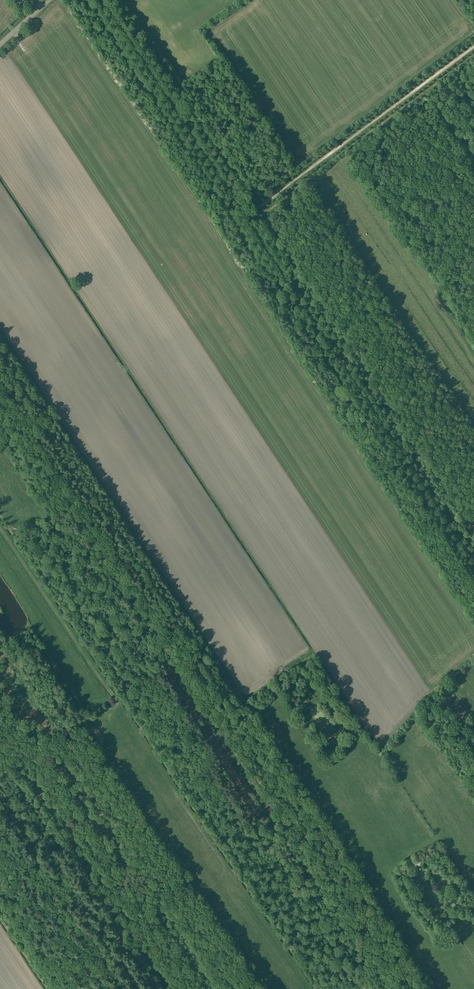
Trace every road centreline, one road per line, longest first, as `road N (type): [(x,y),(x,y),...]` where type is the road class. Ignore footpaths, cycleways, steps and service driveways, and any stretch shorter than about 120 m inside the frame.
road 1 (track): [(96,0),(473,571)]
road 2 (track): [(473,559),(247,216)]
road 3 (track): [(247,216),(473,46)]
road 4 (track): [(473,54),(272,208),(252,212)]
road 5 (track): [(247,216),(104,0)]

